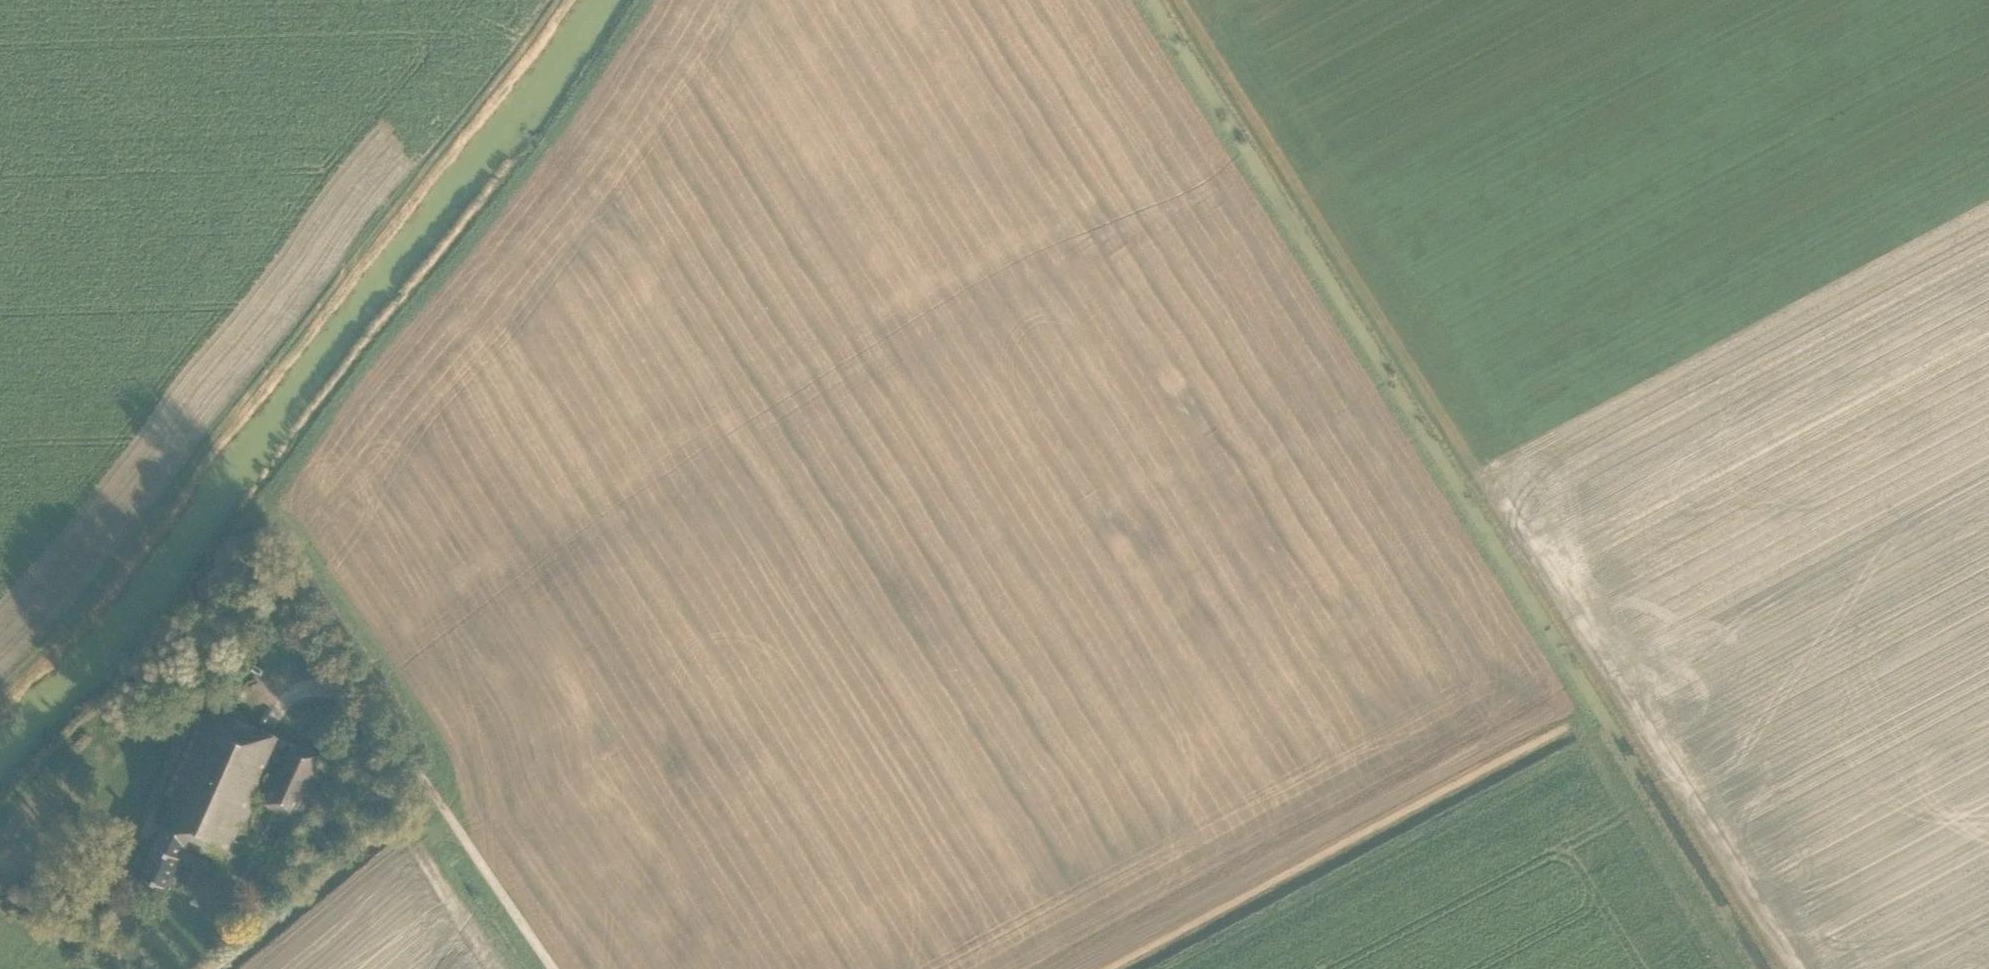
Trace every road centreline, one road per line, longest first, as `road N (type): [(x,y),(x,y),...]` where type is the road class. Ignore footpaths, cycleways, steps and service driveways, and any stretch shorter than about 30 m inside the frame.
road 1 (unclassified): [(555,968),(440,802),(373,718),(347,697)]

